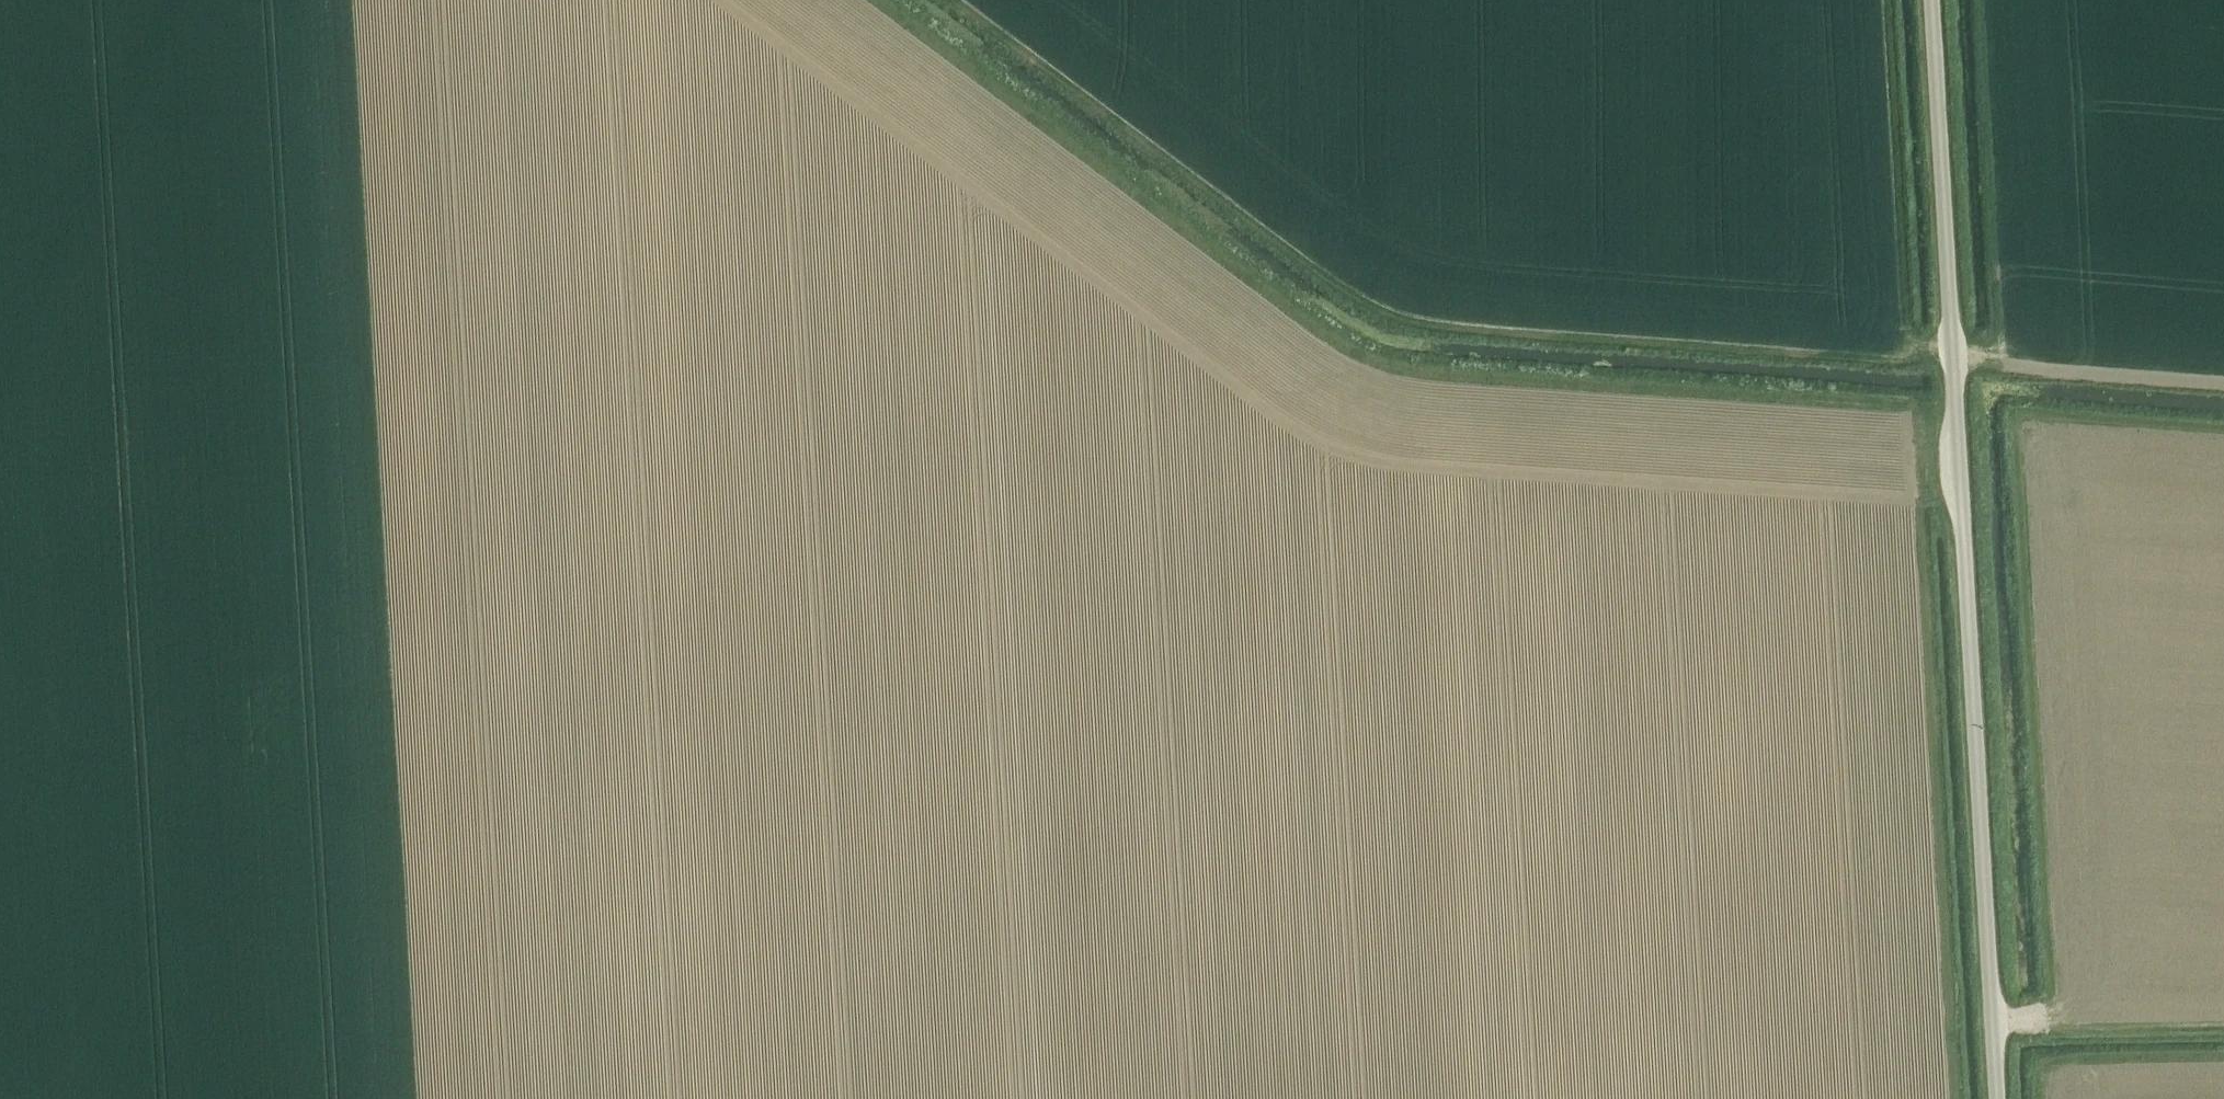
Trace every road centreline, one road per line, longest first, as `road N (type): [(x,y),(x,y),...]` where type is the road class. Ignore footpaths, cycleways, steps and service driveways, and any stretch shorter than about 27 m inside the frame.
road 1 (unclassified): [(1930,0),(1996,1098)]

